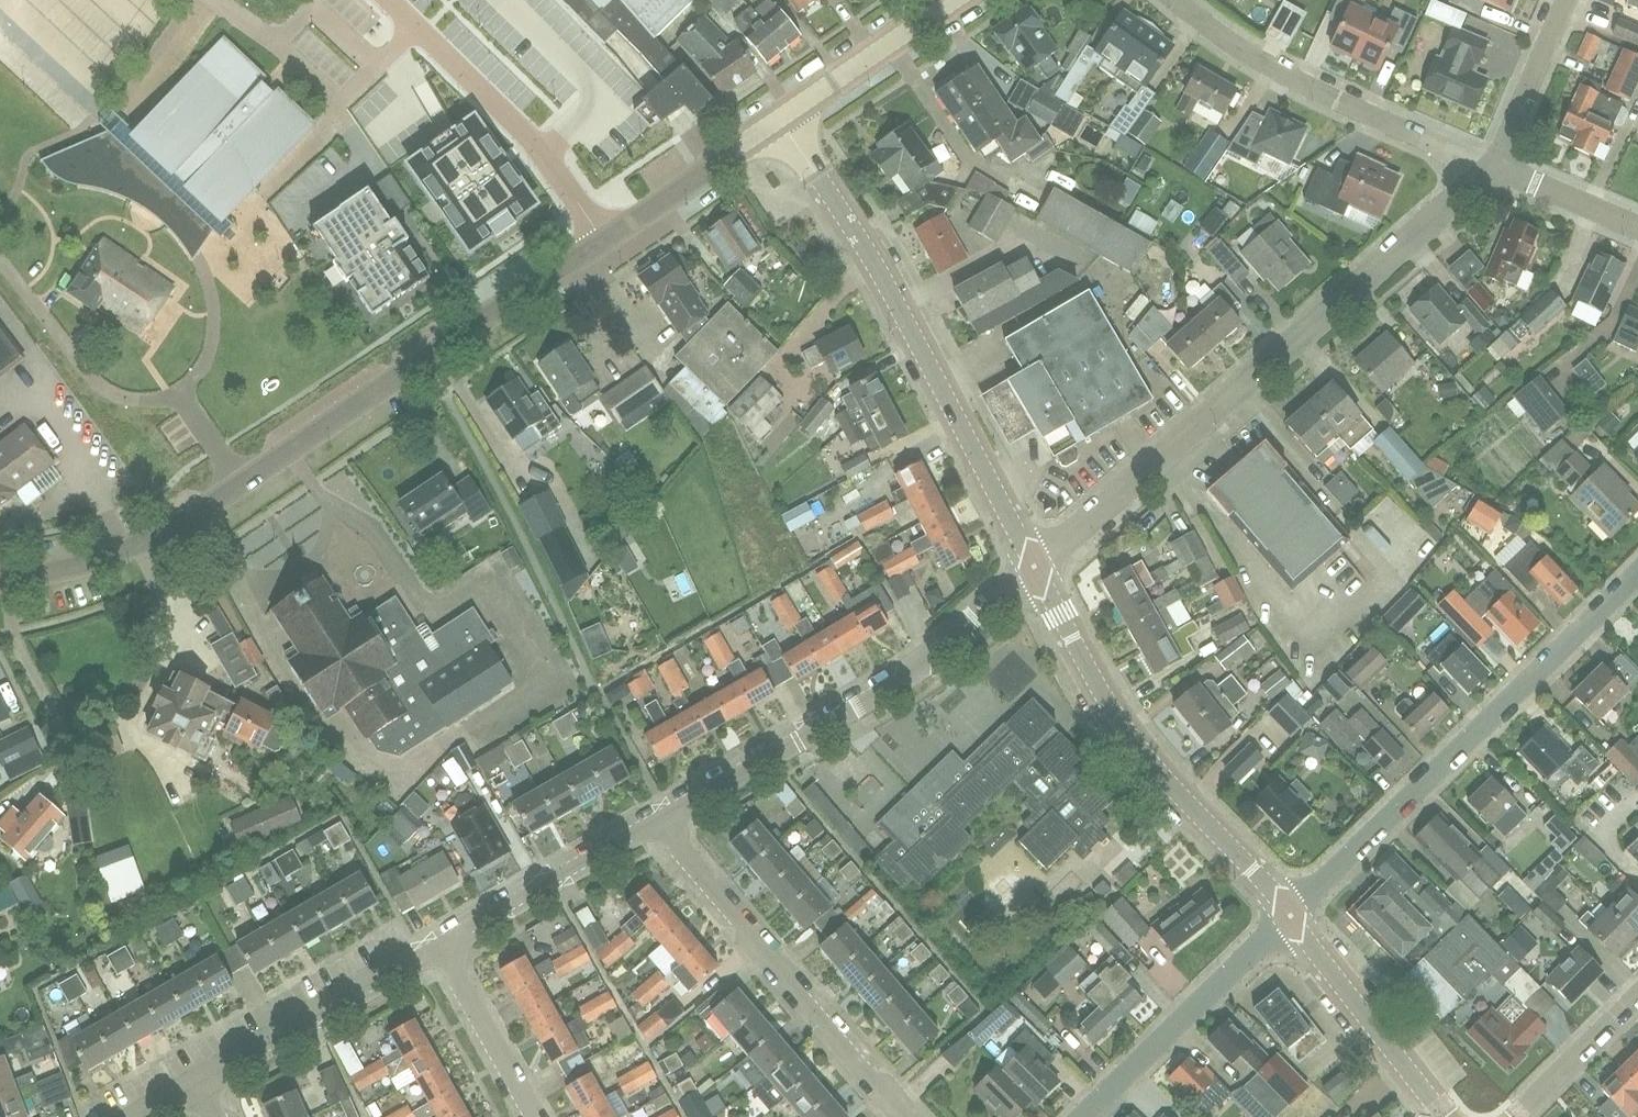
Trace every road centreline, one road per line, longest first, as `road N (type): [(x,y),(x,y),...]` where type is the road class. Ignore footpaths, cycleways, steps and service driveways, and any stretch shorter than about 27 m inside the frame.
road 1 (tertiary): [(0,577),(54,569),(166,528),(603,239)]
road 2 (residential): [(1040,570),(1493,166)]
road 3 (residential): [(1040,570),(861,254),(775,120)]
road 4 (residential): [(1296,916),(1637,575)]
road 5 (residential): [(668,820),(900,685),(1040,570)]
road 6 (residential): [(1296,916),(1149,760),(1040,570)]
road 7 (residential): [(914,1116),(672,843),(668,820)]
road 8 (residential): [(1493,166),(1286,77),(1178,0)]
road 9 (residential): [(603,239),(546,152),(392,0)]
road 10 (residential): [(1084,1116),(1296,916)]
road 11 (residential): [(188,1079),(440,941)]
road 12 (residential): [(440,941),(668,820)]
road 13 (residential): [(1453,1116),(1296,916)]
road 14 (residential): [(158,0),(94,90),(2,0)]
road 15 (tertiary): [(775,120),(950,0)]
road 16 (tertiary): [(603,239),(775,120)]
road 17 (residential): [(535,1116),(440,941)]
road 18 (residential): [(1493,166),(1568,0)]
road 19 (residential): [(1637,228),(1493,166)]
road 20 (residential): [(1527,1116),(1637,1010)]

